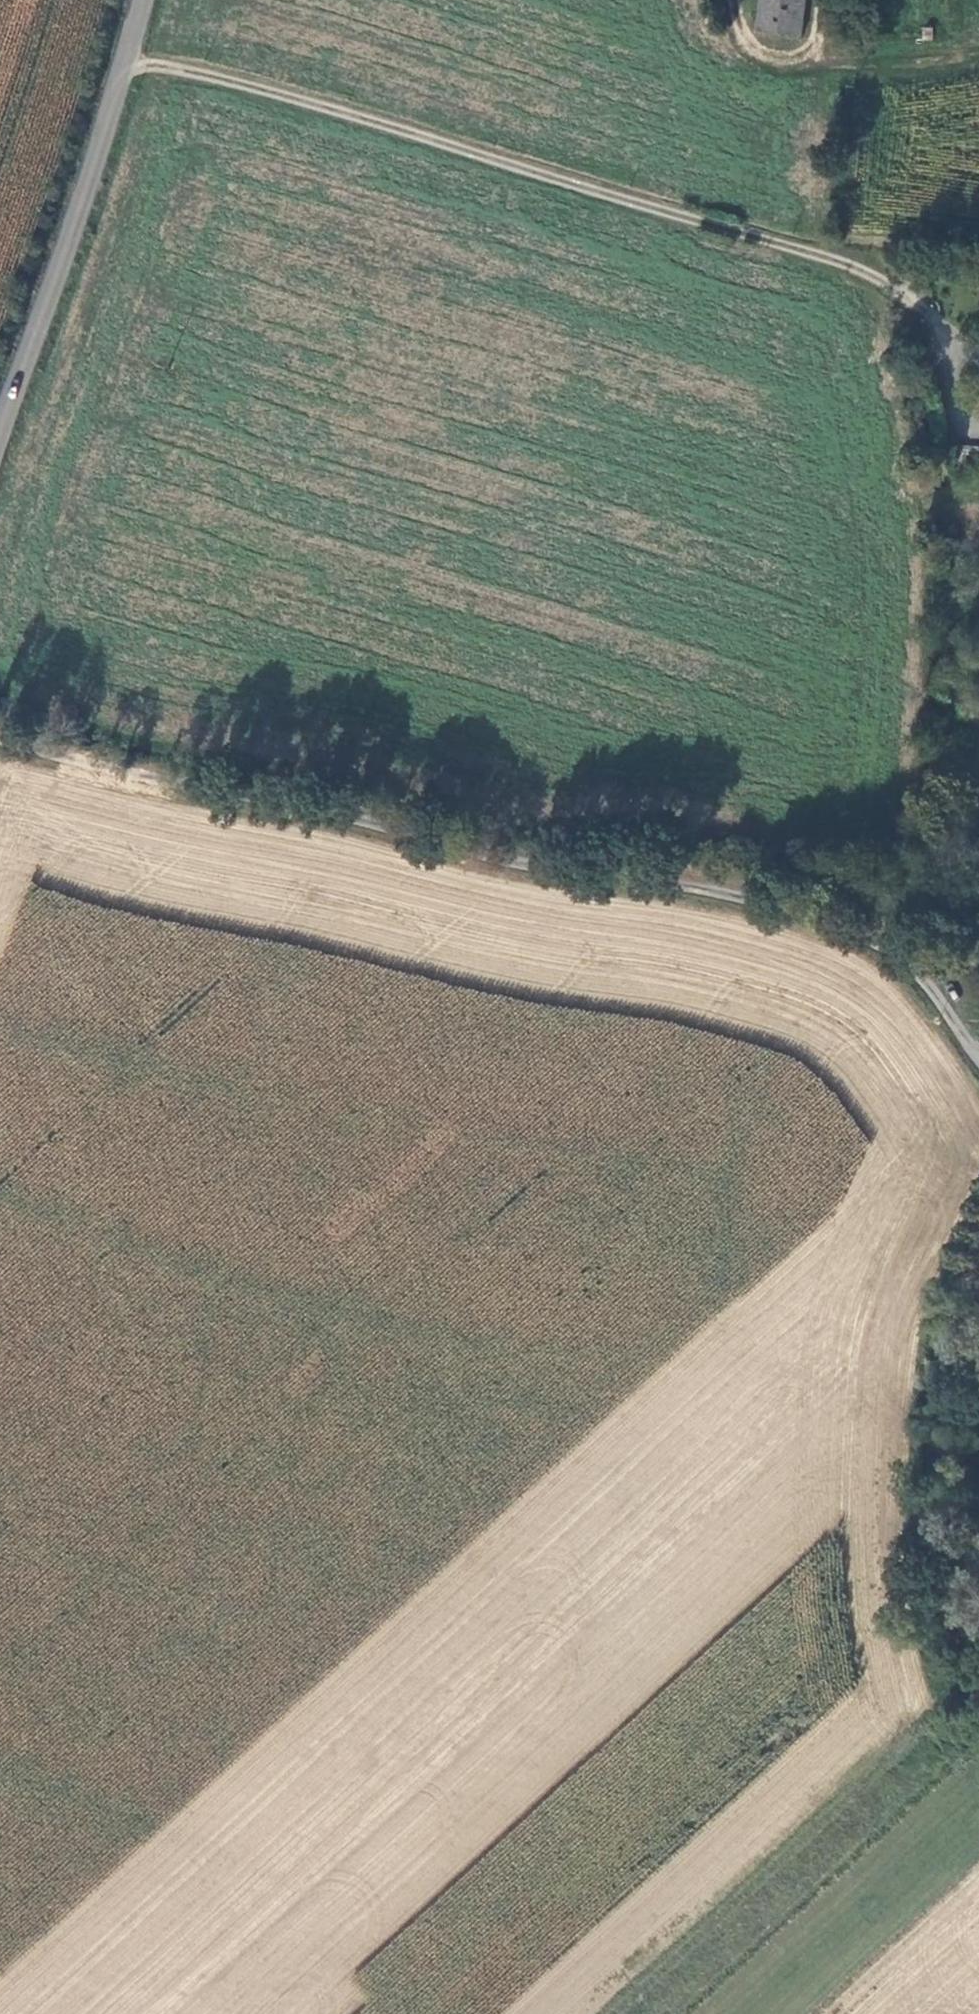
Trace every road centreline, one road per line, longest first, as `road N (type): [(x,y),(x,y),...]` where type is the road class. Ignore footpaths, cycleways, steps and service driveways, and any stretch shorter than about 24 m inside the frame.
road 1 (unclassified): [(0,433),(144,0)]

